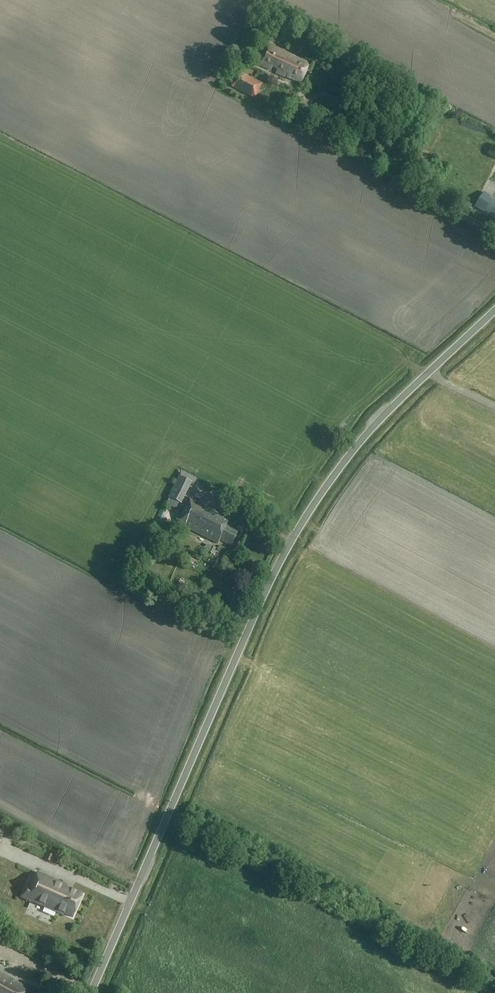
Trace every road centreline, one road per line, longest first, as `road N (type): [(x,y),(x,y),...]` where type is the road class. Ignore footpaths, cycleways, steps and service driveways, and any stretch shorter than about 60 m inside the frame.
road 1 (unclassified): [(90,992),(282,549),(315,491),(494,310)]
road 2 (track): [(494,234),(406,183),(297,91)]

